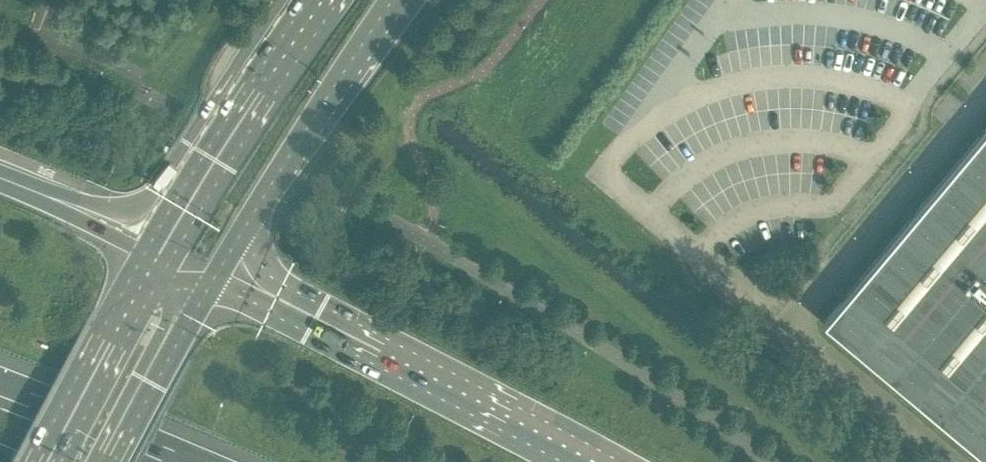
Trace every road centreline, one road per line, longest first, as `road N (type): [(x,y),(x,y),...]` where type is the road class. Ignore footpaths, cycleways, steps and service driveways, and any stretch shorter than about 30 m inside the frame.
road 1 (motorway): [(593,461),(219,269)]
road 2 (motorway): [(279,0),(146,199),(104,211),(50,197)]
road 3 (primary): [(219,269),(391,0)]
road 4 (primary): [(307,0),(145,252)]
road 5 (primary): [(145,252),(32,461)]
road 6 (primary): [(114,461),(219,269)]
road 7 (motorway): [(201,461),(0,380)]

